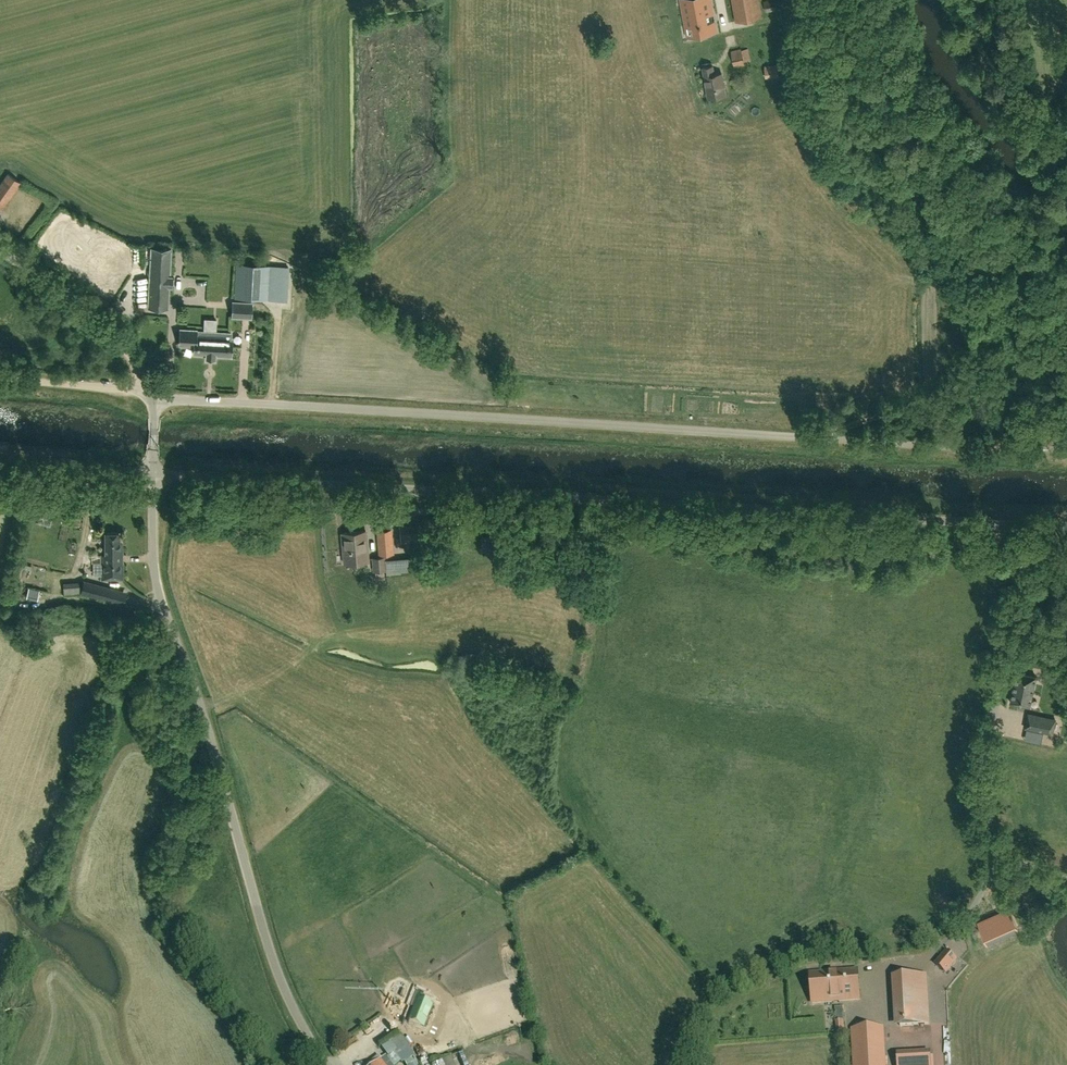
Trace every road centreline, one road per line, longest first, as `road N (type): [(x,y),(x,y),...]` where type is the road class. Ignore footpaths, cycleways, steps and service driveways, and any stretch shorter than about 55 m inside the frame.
road 1 (unclassified): [(1066,526),(153,474)]
road 2 (unclassified): [(1066,448),(154,395)]
road 3 (track): [(799,0),(799,103),(844,198),(942,242),(982,367),(962,390),(822,438)]
road 4 (unclassified): [(327,1064),(274,963),(159,590),(153,474)]
road 5 (unclassified): [(154,395),(119,338),(0,247)]
road 6 (track): [(154,395),(0,379)]
road 7 (unclassified): [(153,474),(0,465)]

